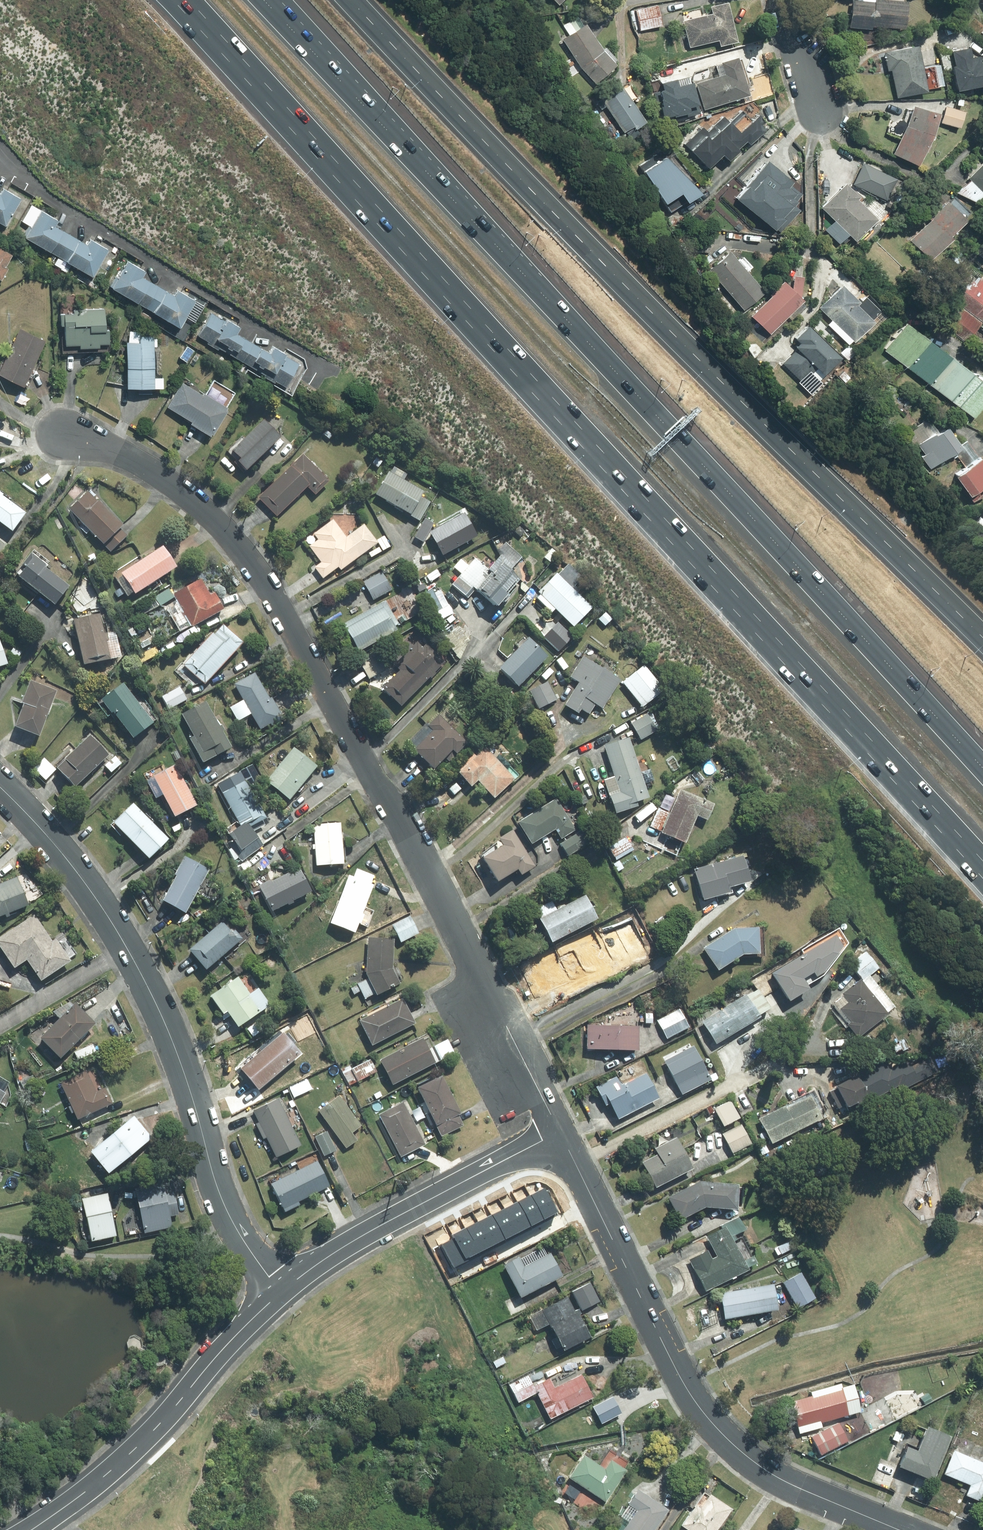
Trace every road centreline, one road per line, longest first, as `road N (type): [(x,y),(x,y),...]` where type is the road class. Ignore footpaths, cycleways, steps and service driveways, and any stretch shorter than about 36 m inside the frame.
road 1 (motorway): [(982,864),(188,0)]
road 2 (motorway): [(264,0),(982,770)]
road 3 (residential): [(59,438),(165,478),(240,551),(282,608),(560,1132)]
road 4 (residential): [(282,1292),(224,1205),(176,1051),(128,950),(76,871),(0,787)]
road 5 (residential): [(560,1132),(711,1422),(774,1475),(897,1529)]
road 6 (residential): [(0,153),(44,198),(326,368)]
road 7 (residential): [(282,1292),(136,1448),(32,1529)]
road 8 (residential): [(560,1132),(374,1230),(282,1292)]
road 9 (residential): [(811,150),(817,88),(779,0)]

